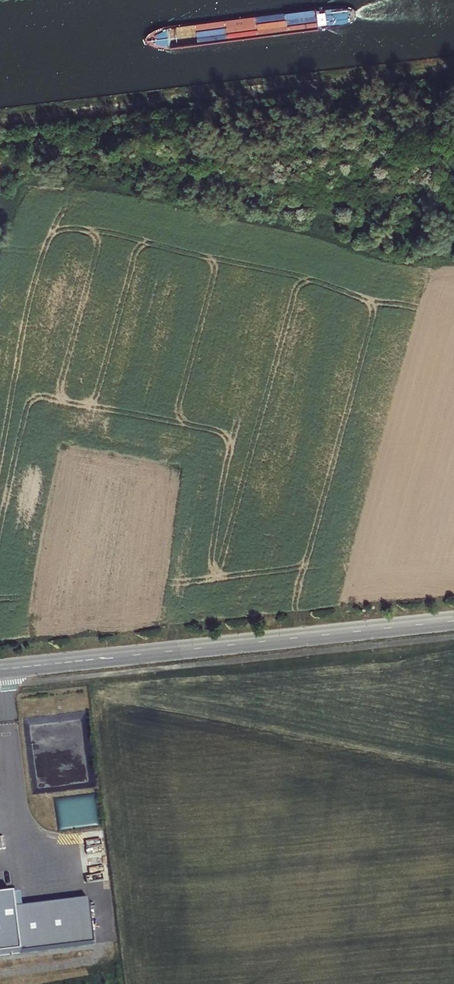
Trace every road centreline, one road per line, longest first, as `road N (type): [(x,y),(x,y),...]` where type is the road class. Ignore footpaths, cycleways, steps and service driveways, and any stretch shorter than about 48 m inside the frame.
road 1 (unclassified): [(453,622),(0,671)]

